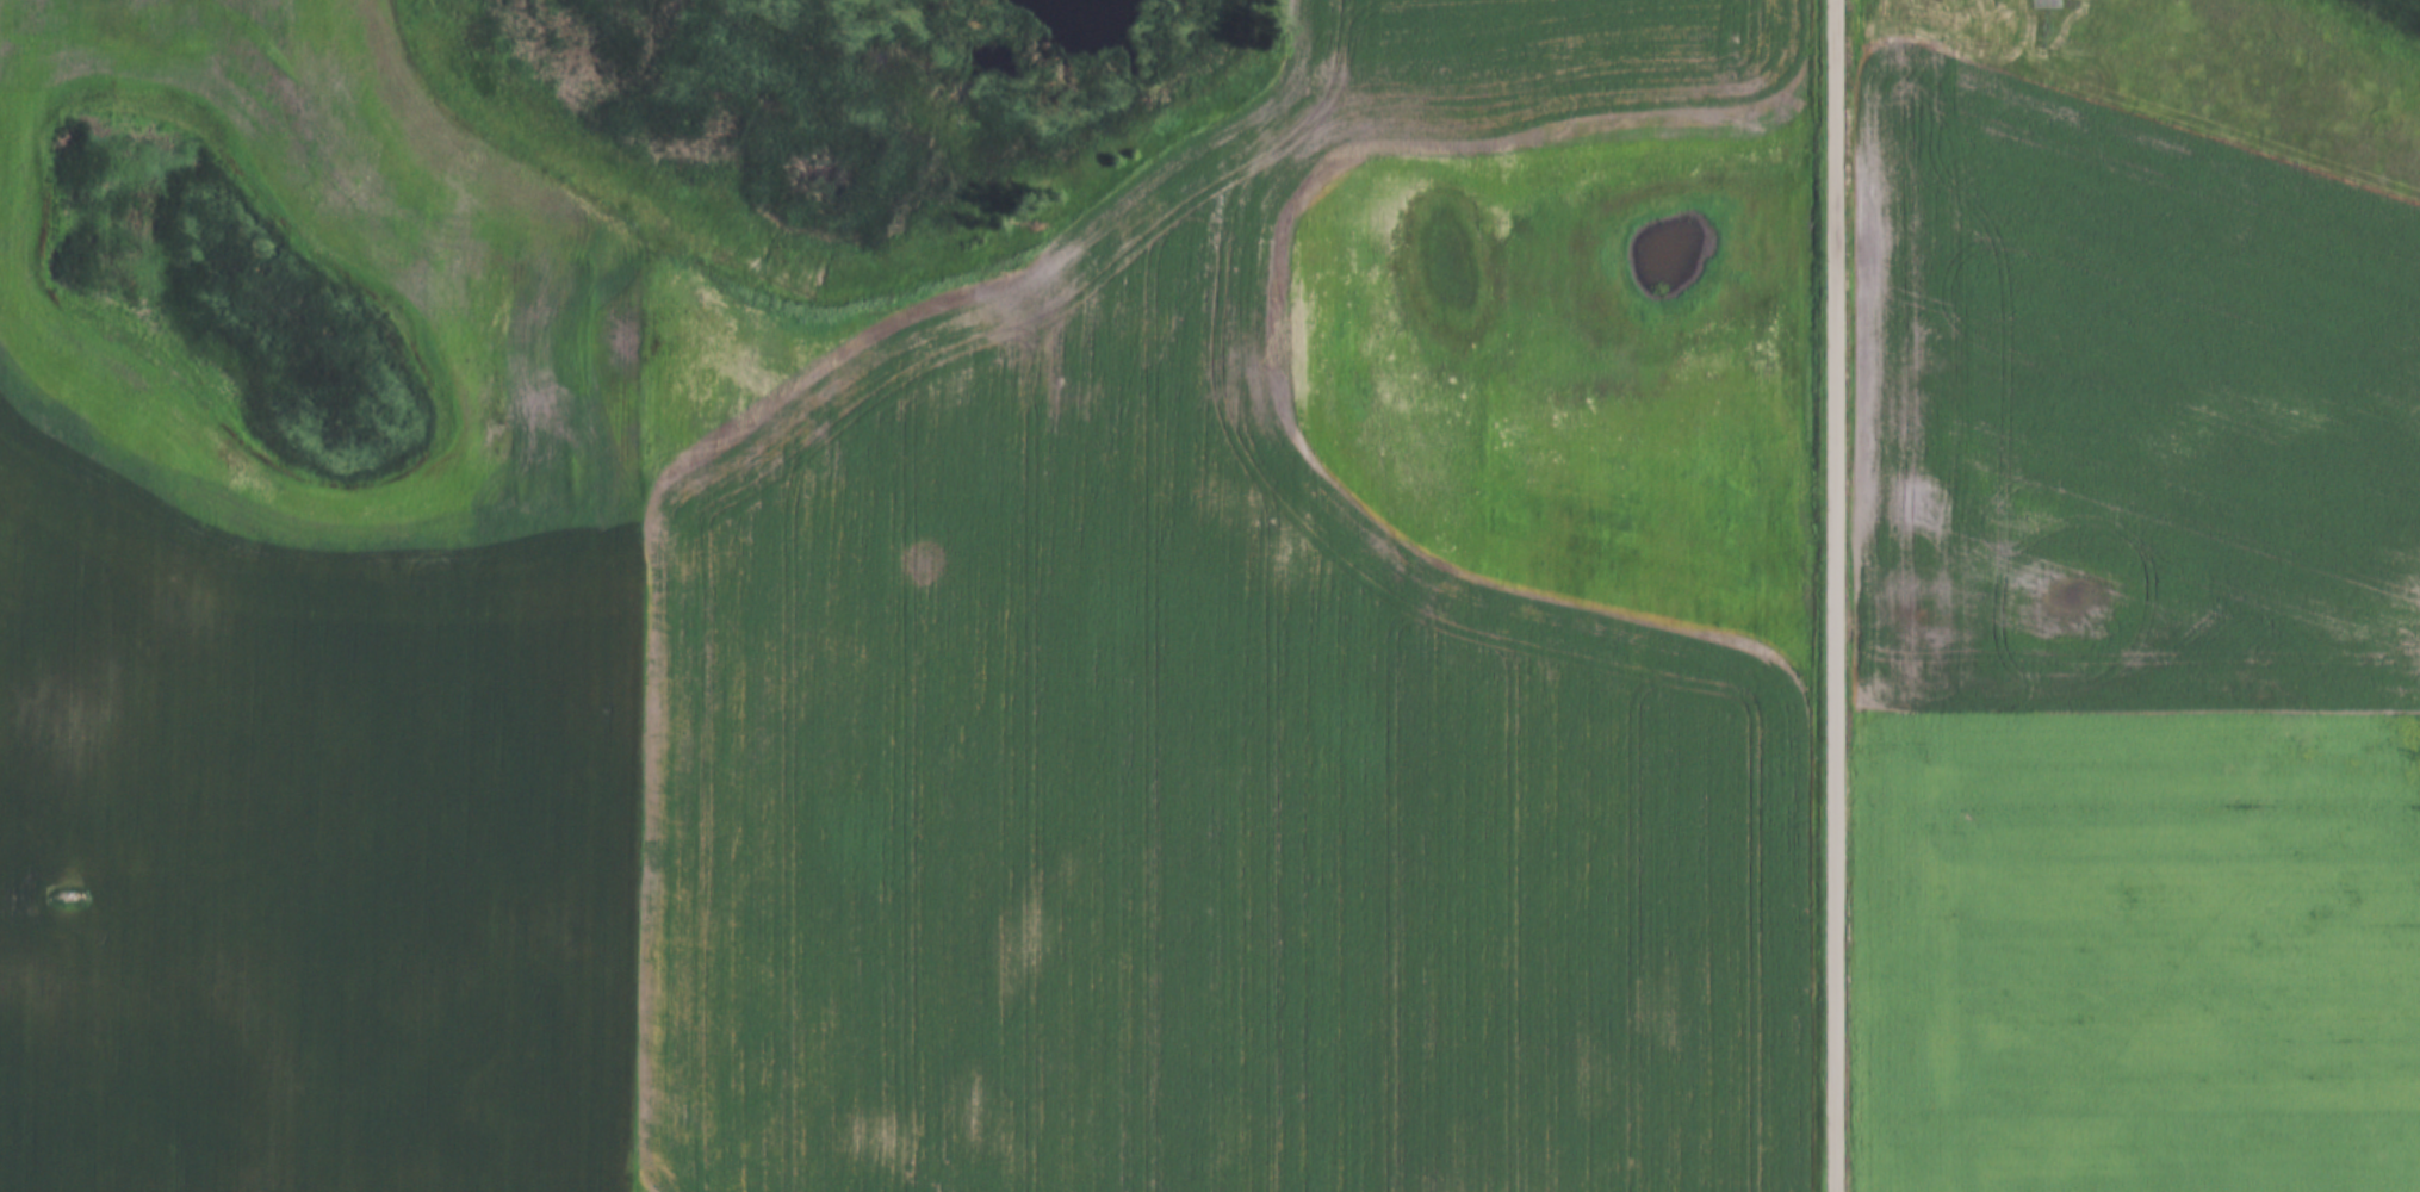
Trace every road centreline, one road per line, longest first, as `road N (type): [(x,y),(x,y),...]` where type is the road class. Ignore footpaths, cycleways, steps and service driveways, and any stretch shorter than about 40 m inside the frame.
road 1 (residential): [(1840,0),(1839,1191)]

